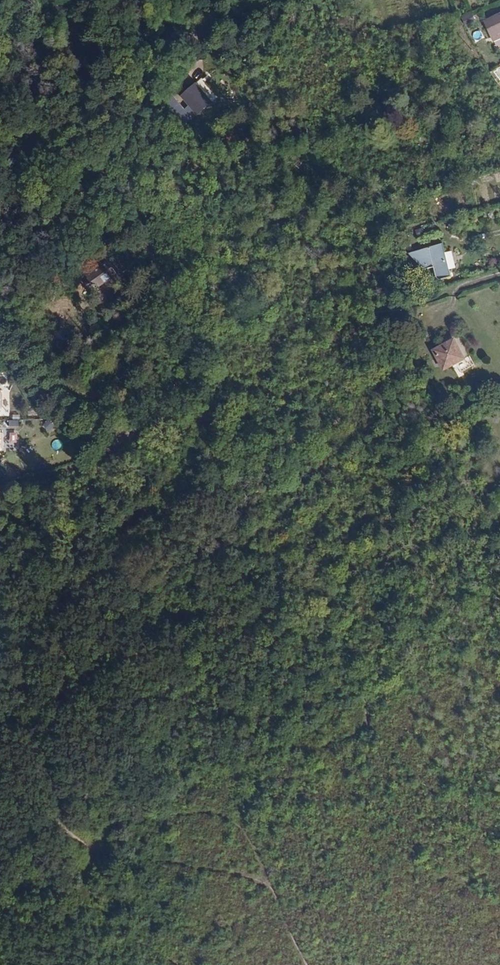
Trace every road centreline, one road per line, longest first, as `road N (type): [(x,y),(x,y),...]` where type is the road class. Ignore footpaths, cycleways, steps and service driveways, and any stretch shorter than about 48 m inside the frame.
road 1 (unclassified): [(129,444),(190,358),(190,326),(72,43),(85,39),(118,51),(154,46),(266,0)]
road 2 (track): [(307,964),(254,845),(230,819),(205,812),(119,828),(98,848),(91,876),(94,895),(121,931),(176,964)]

